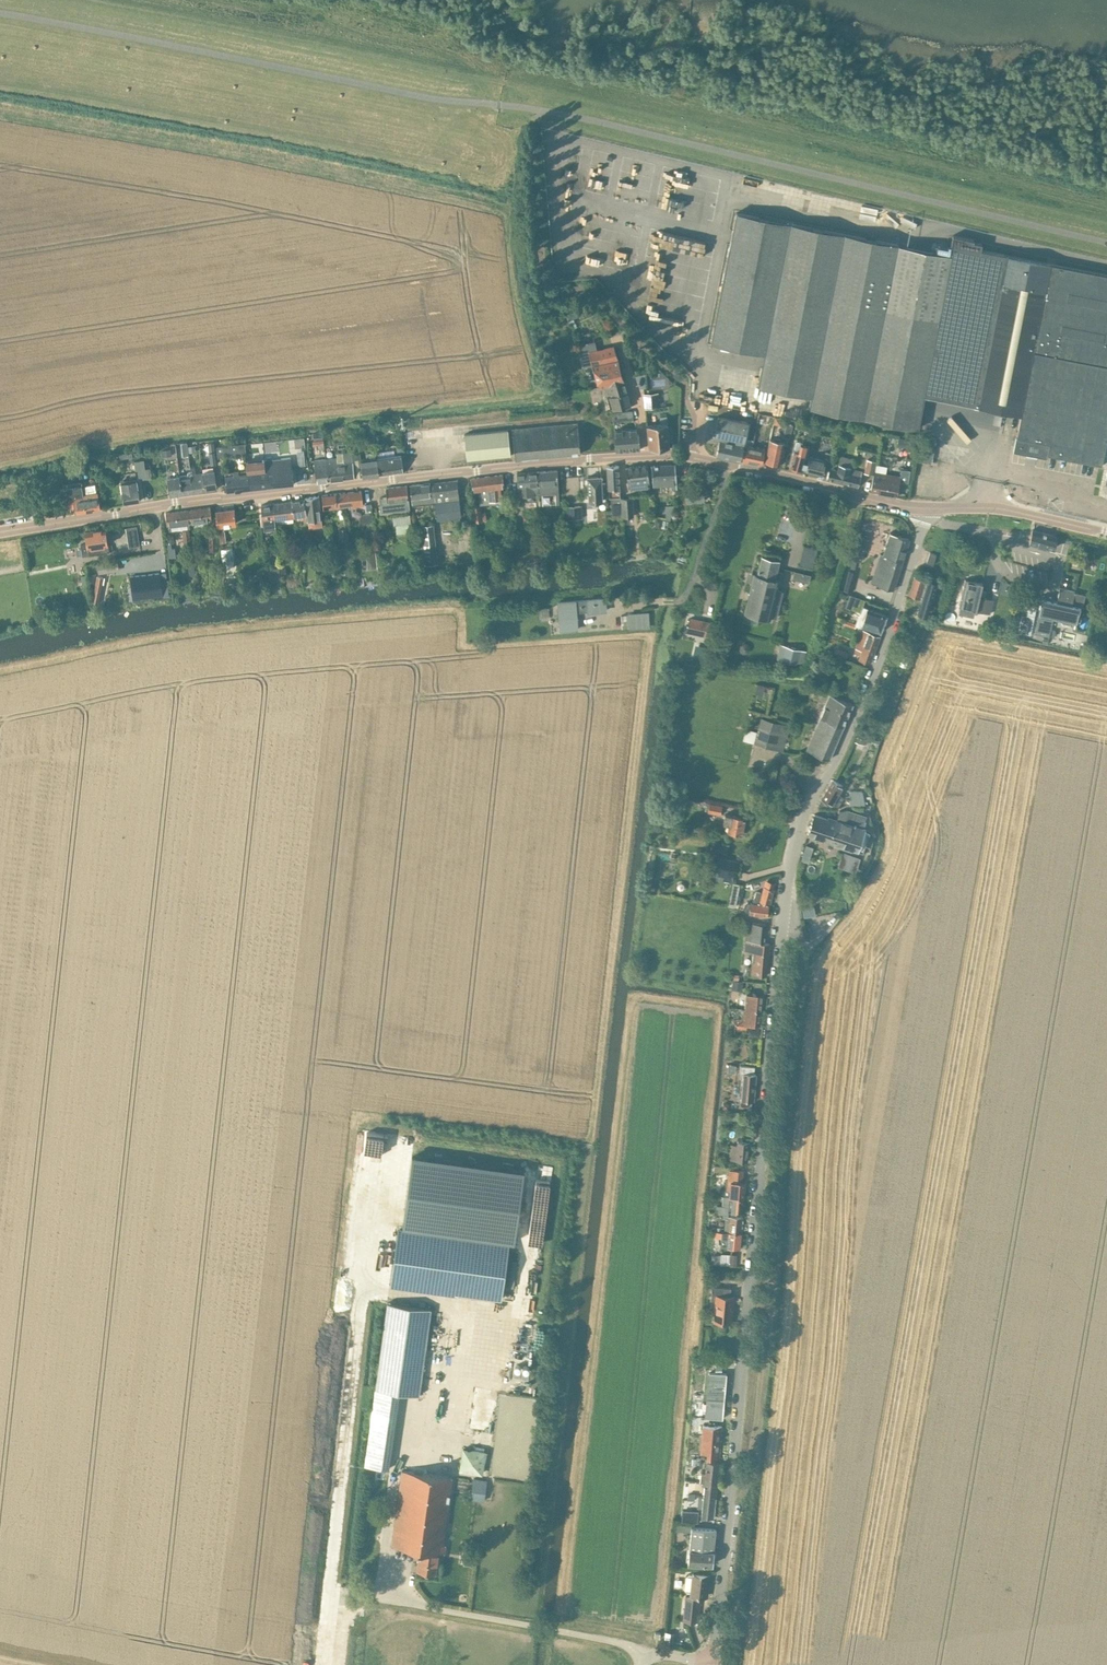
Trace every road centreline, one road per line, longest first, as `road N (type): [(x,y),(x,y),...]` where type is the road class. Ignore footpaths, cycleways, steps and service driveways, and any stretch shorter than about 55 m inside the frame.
road 1 (track): [(750,1664),(819,968),(886,857),(882,767),(932,639),(1106,674)]
road 2 (unclassified): [(713,1660),(788,866),(802,819),(878,661),(921,507)]
road 3 (track): [(1106,223),(536,87),(98,0)]
road 4 (residential): [(644,456),(195,500),(0,531)]
road 5 (track): [(347,1593),(329,1591),(379,1142)]
road 6 (residential): [(921,507),(695,457),(644,456)]
road 7 (unclassified): [(1106,532),(1004,510),(921,507)]
road 8 (track): [(251,0),(393,27)]
road 9 (residential): [(644,456),(618,337)]

